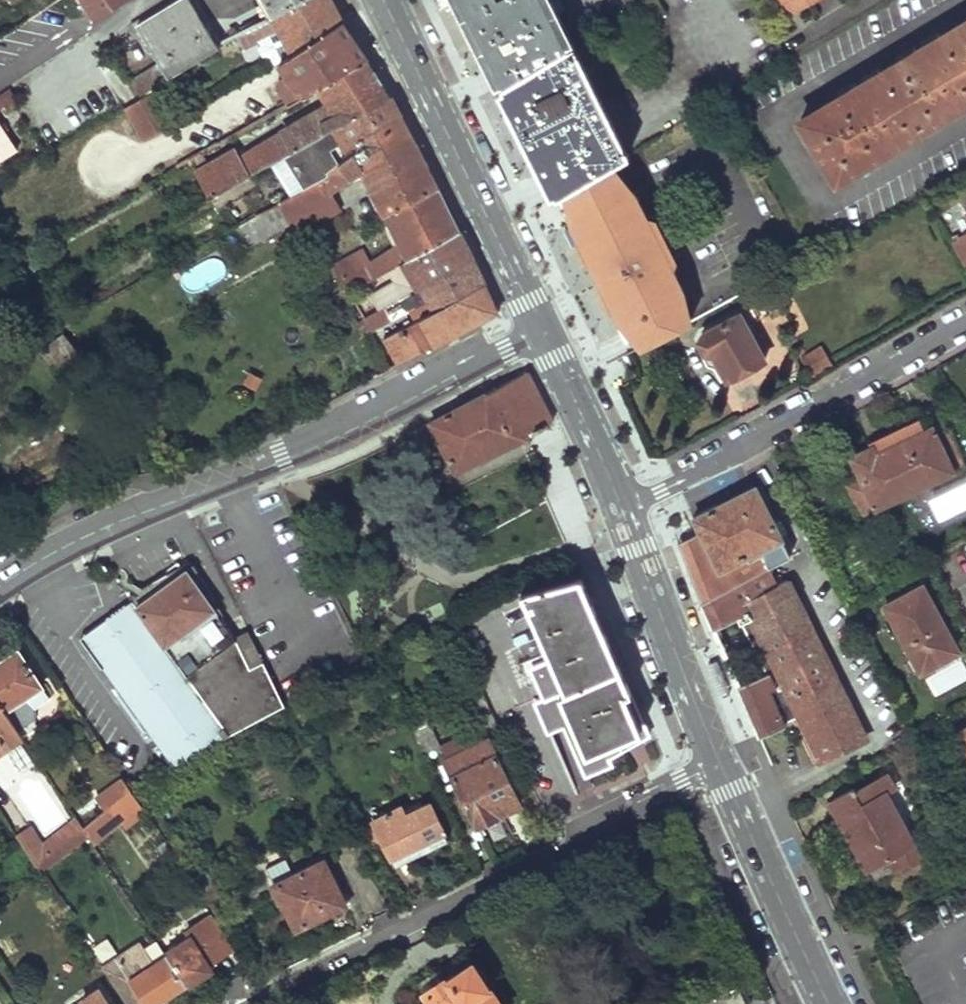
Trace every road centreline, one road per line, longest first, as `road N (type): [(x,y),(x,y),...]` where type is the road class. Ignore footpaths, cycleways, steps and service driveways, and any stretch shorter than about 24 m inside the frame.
road 1 (residential): [(540,331),(282,461),(90,533),(0,589)]
road 2 (residential): [(720,764),(257,1003)]
road 3 (residential): [(621,505),(965,321)]
road 4 (secondary): [(384,0),(540,331)]
road 5 (secondary): [(621,505),(720,764)]
road 6 (secondary): [(720,764),(829,1003)]
road 7 (secondary): [(540,331),(621,505)]

